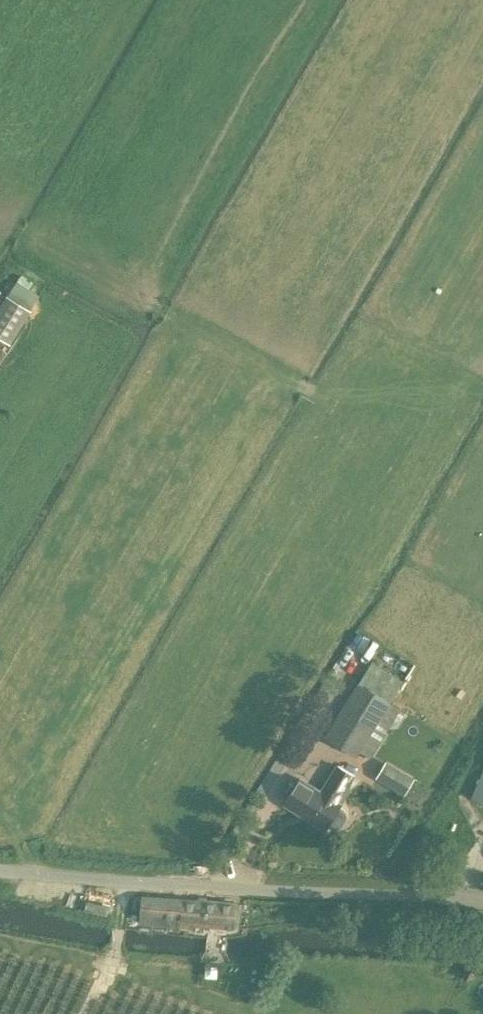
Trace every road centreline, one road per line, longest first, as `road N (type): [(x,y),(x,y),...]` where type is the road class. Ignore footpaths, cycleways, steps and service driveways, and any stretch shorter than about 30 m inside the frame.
road 1 (unclassified): [(482,901),(0,870)]

